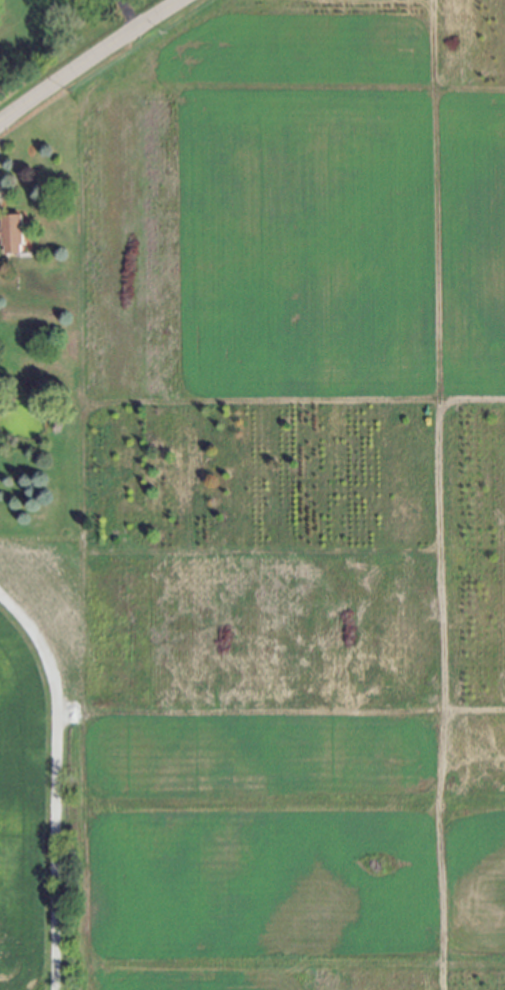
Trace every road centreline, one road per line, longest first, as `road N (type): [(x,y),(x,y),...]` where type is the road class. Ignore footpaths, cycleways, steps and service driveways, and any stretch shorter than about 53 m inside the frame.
road 1 (tertiary): [(0,123),(184,0)]

